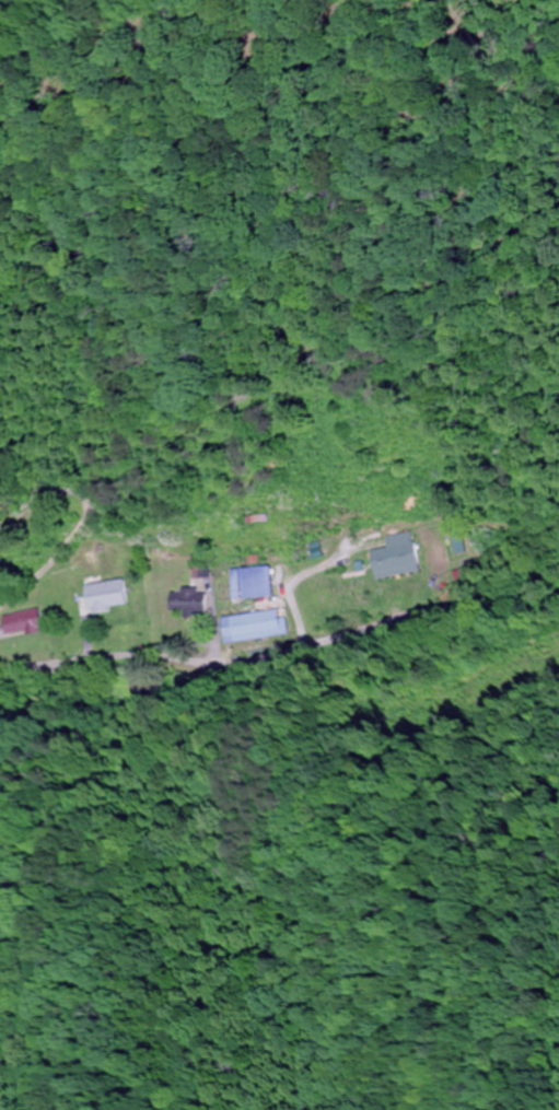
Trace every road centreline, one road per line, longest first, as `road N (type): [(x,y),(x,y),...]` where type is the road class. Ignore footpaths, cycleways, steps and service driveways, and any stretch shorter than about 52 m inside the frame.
road 1 (residential): [(53,663),(175,334),(558,120)]
road 2 (residential): [(0,667),(211,651),(434,604),(558,594)]

